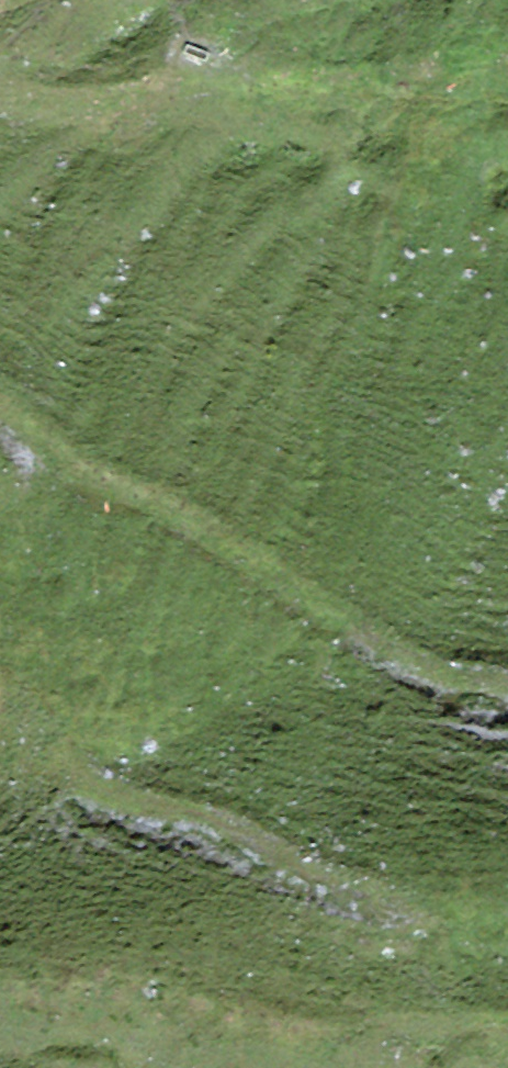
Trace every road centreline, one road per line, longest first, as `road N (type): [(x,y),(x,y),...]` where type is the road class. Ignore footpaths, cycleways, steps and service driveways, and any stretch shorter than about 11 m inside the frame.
road 1 (track): [(37,431),(41,516),(20,599),(19,663),(33,721),(103,798),(227,827),(300,870),(434,905)]
road 2 (track): [(0,398),(86,473),(202,524),(387,648),(456,678),(507,685)]
road 3 (track): [(0,100),(359,88),(507,69)]

